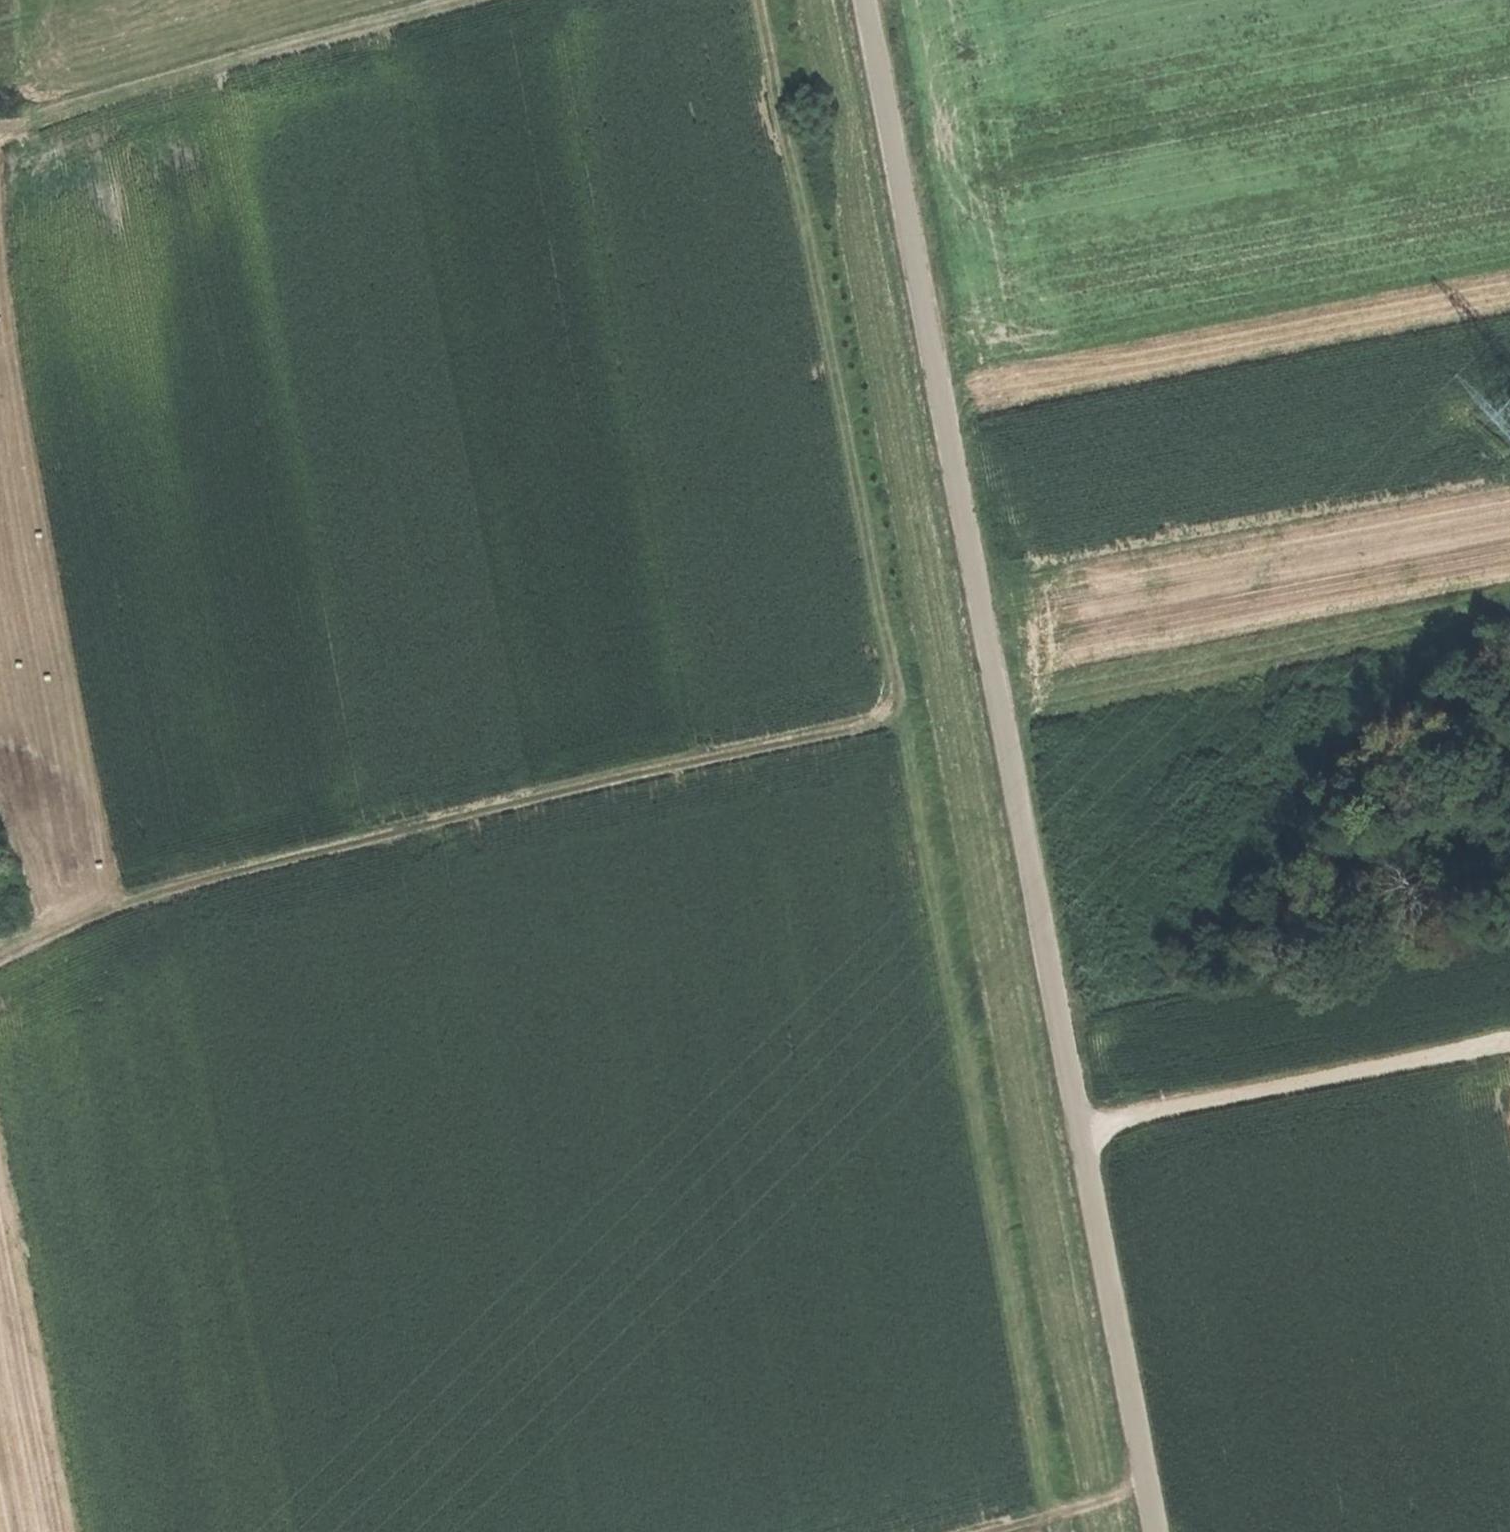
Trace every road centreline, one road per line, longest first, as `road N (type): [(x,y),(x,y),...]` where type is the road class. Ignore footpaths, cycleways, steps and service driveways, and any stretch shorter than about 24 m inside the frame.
road 1 (tertiary): [(868,0),(1160,1531)]
road 2 (track): [(1084,1119),(1509,1039)]

